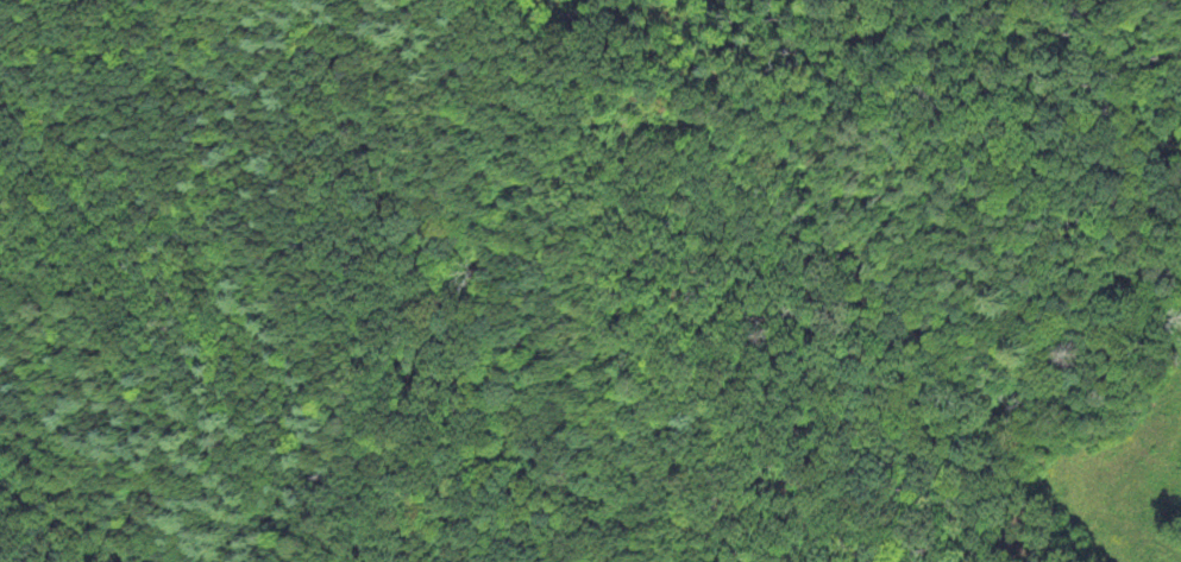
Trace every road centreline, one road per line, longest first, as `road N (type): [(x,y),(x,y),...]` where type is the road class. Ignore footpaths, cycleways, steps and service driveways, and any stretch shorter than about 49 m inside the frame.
road 1 (track): [(454,561),(415,531),(340,438),(247,425),(191,333),(205,246),(216,227),(371,233),(390,208),(365,53),(371,15),(420,0)]
road 2 (track): [(1056,561),(1054,365),(1042,328),(887,377),(887,482),(863,561)]
road 3 (track): [(754,561),(730,538),(730,370),(680,370),(607,425),(585,561)]
road 4 (track): [(273,561),(278,506),(247,425)]
road 5 (track): [(0,43),(19,65),(0,162)]

